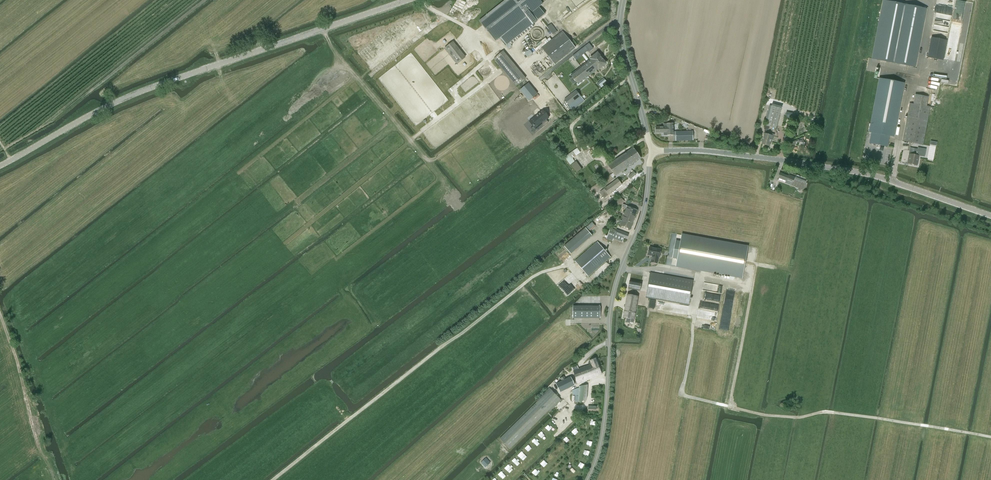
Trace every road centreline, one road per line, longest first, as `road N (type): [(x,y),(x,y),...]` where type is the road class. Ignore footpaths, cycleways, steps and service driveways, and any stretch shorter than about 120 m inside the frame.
road 1 (tertiary): [(0,167),(130,97),(410,0)]
road 2 (track): [(271,479),(534,277),(569,263)]
road 3 (tertiary): [(990,217),(854,173),(650,151)]
road 4 (unclassified): [(588,479),(605,425),(614,288),(643,216),(650,151)]
road 5 (track): [(625,58),(600,80),(574,88),(431,10)]
road 6 (track): [(0,315),(38,444),(58,479)]
road 7 (tertiary): [(650,151),(621,43),(622,0)]

